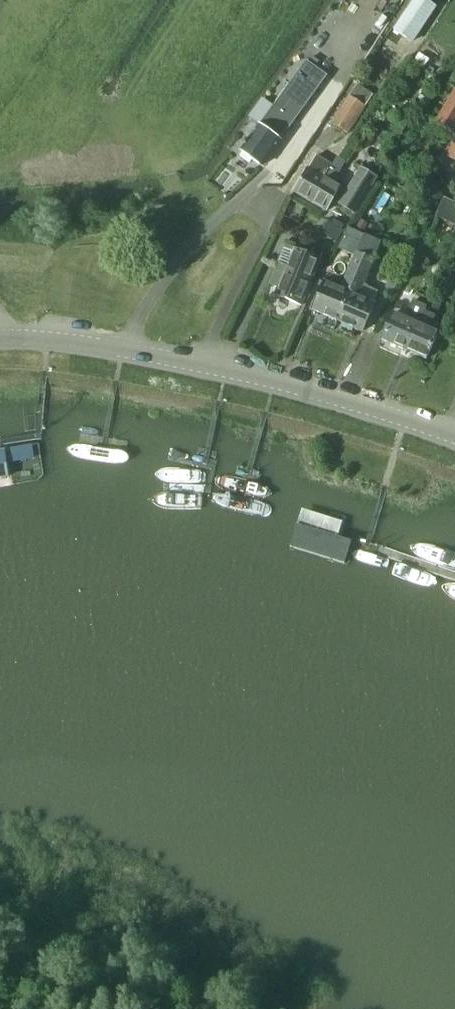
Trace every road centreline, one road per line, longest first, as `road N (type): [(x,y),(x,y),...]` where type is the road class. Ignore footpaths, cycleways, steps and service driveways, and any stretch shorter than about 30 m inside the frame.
road 1 (tertiary): [(454,440),(243,379),(94,349),(0,345)]

